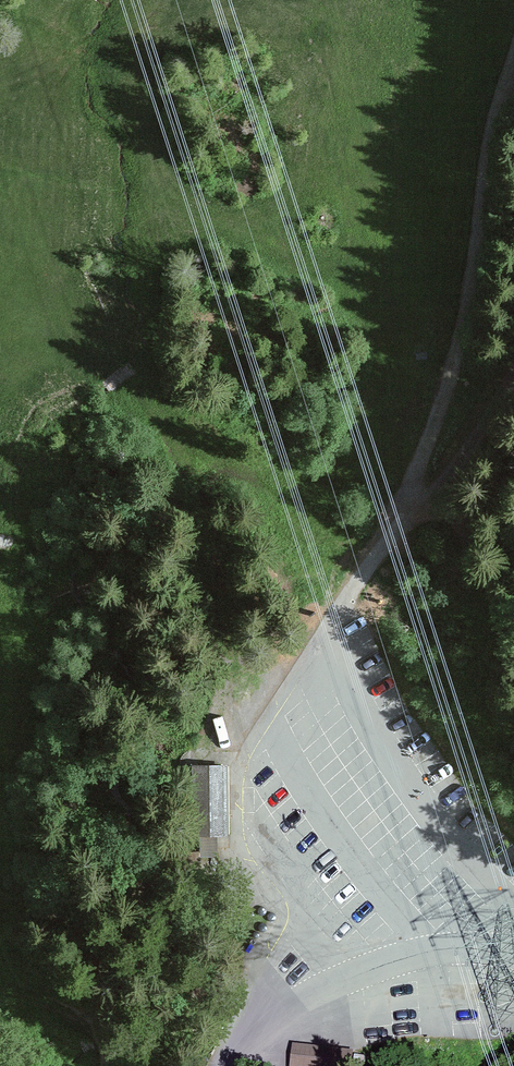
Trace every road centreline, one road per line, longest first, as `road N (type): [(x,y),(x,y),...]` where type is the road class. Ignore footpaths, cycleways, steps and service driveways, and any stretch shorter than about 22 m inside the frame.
road 1 (track): [(372,535),(389,468),(461,290),(486,128),(513,62)]
road 2 (unclassified): [(513,953),(434,950),(336,974),(232,1065)]
road 3 (track): [(513,312),(484,376),(372,535)]
road 4 (track): [(114,1065),(32,907),(0,898)]

